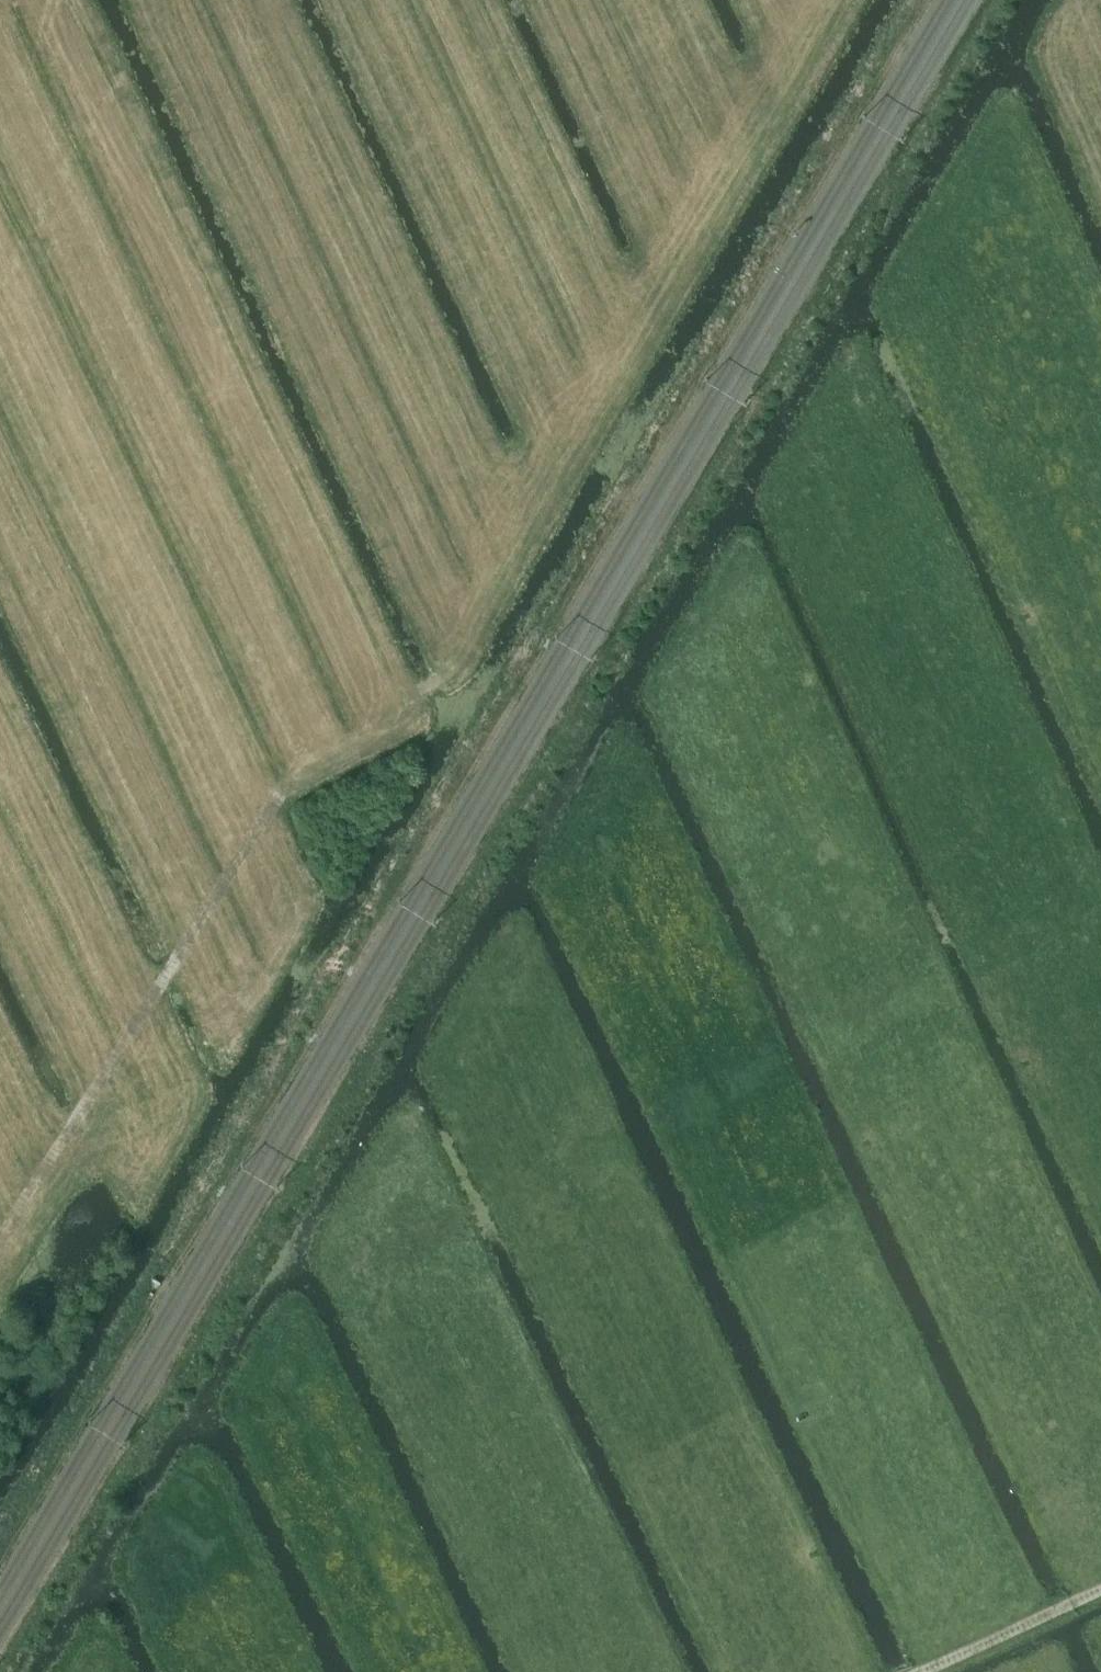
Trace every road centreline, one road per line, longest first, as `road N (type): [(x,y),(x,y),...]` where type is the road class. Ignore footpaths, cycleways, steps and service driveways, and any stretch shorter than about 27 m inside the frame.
road 1 (track): [(0,1239),(274,804)]
road 2 (track): [(929,1671),(1100,1590)]

